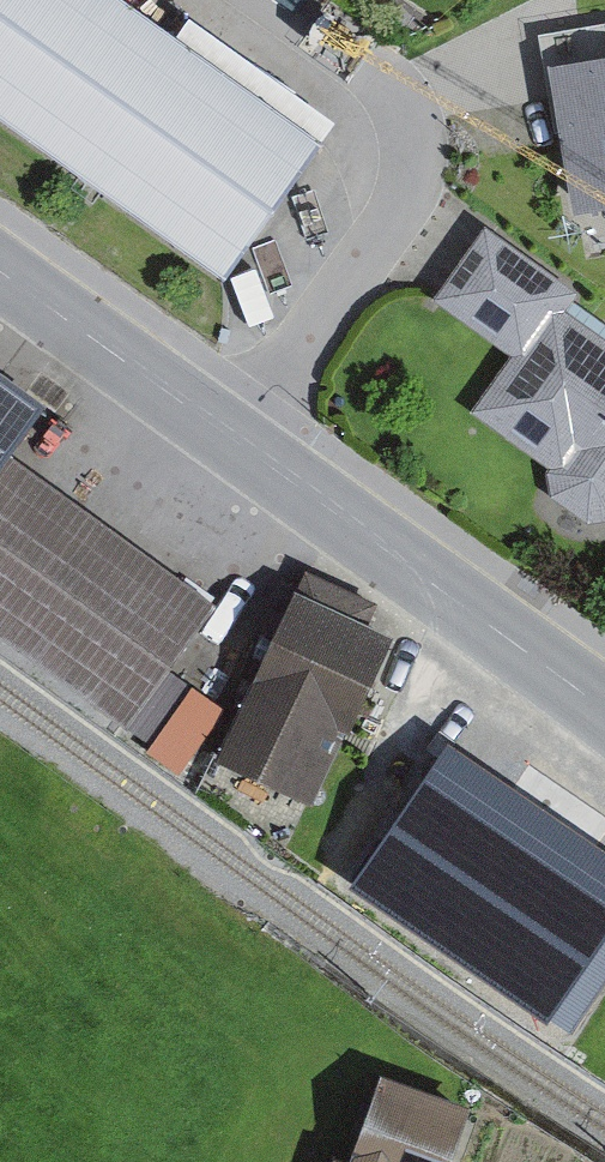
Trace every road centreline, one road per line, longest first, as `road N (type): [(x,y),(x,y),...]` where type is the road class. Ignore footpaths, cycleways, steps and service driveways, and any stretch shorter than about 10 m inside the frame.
road 1 (residential): [(284,0),(372,64),(402,104),(415,161),(399,214),(237,444)]
road 2 (tertiary): [(604,708),(237,444)]
road 3 (tertiary): [(237,444),(0,273)]

